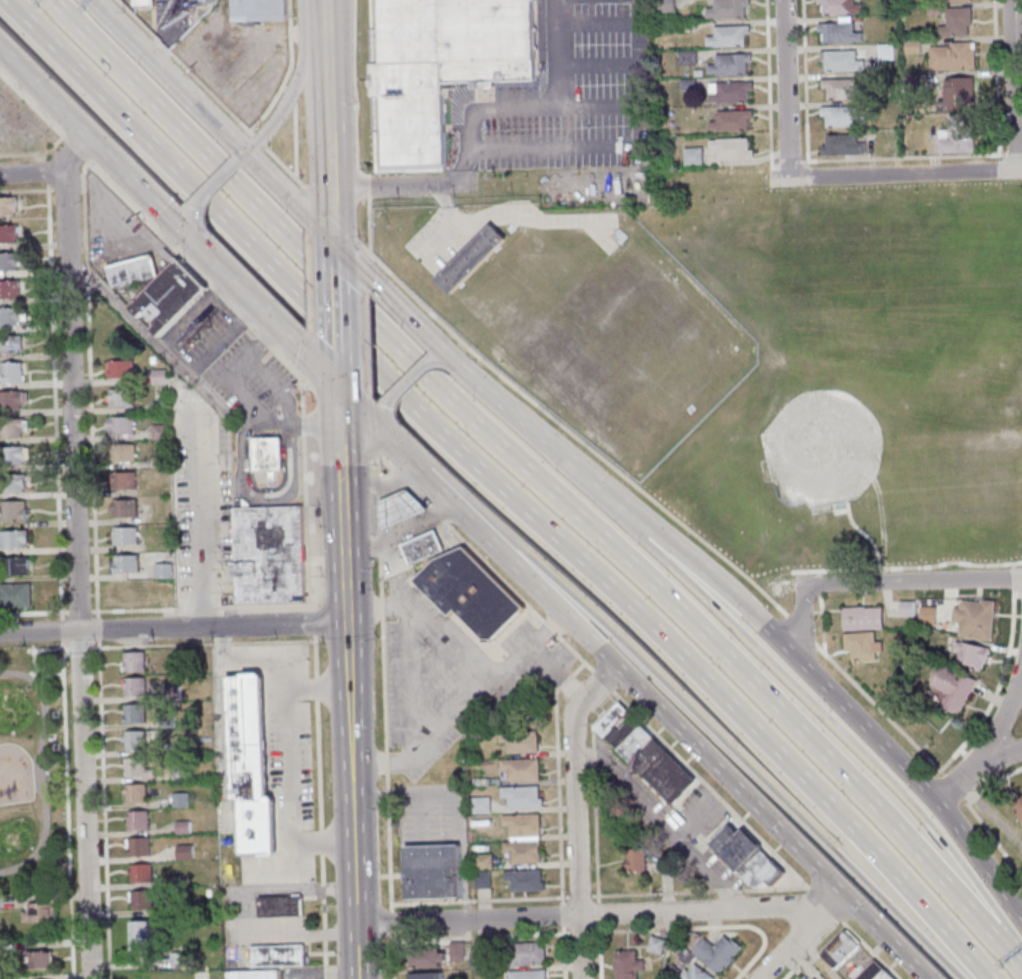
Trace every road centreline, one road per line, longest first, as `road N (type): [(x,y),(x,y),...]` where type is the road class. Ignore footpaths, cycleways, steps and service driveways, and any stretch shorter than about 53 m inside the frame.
road 1 (motorway): [(2,0),(287,286),(694,670),(984,978)]
road 2 (motorway): [(1003,948),(689,624),(484,435),(47,0)]
road 3 (residential): [(89,978),(65,189),(74,150),(87,135)]
road 4 (motorway): [(425,477),(601,620),(958,978)]
road 5 (secondary): [(425,477),(928,978)]
road 6 (motorway): [(1003,948),(992,917),(902,793),(587,475)]
road 7 (secondary): [(1021,911),(943,800),(803,658),(735,592),(587,475)]
road 8 (residential): [(846,895),(789,907),(356,925)]
road 9 (primary): [(587,475),(241,152)]
road 10 (residential): [(349,623),(0,634)]
road 11 (residential): [(581,978),(574,717),(617,667)]
road 12 (secondary): [(356,925),(351,689)]
road 13 (primary): [(26,71),(188,238)]
road 14 (residential): [(1021,171),(789,178)]
road 15 (primary): [(188,238),(338,392)]
road 16 (residential): [(1021,580),(807,588)]
road 17 (primary): [(322,0),(289,96),(235,161)]
road 18 (residential): [(789,178),(783,0)]
road 19 (residential): [(1016,171),(1010,0)]
road 20 (secondary): [(330,162),(323,0)]
road 21 (primary): [(199,110),(90,0)]
road 22 (residential): [(943,800),(1005,729),(1021,674)]
road 23 (secondary): [(349,623),(343,482)]

